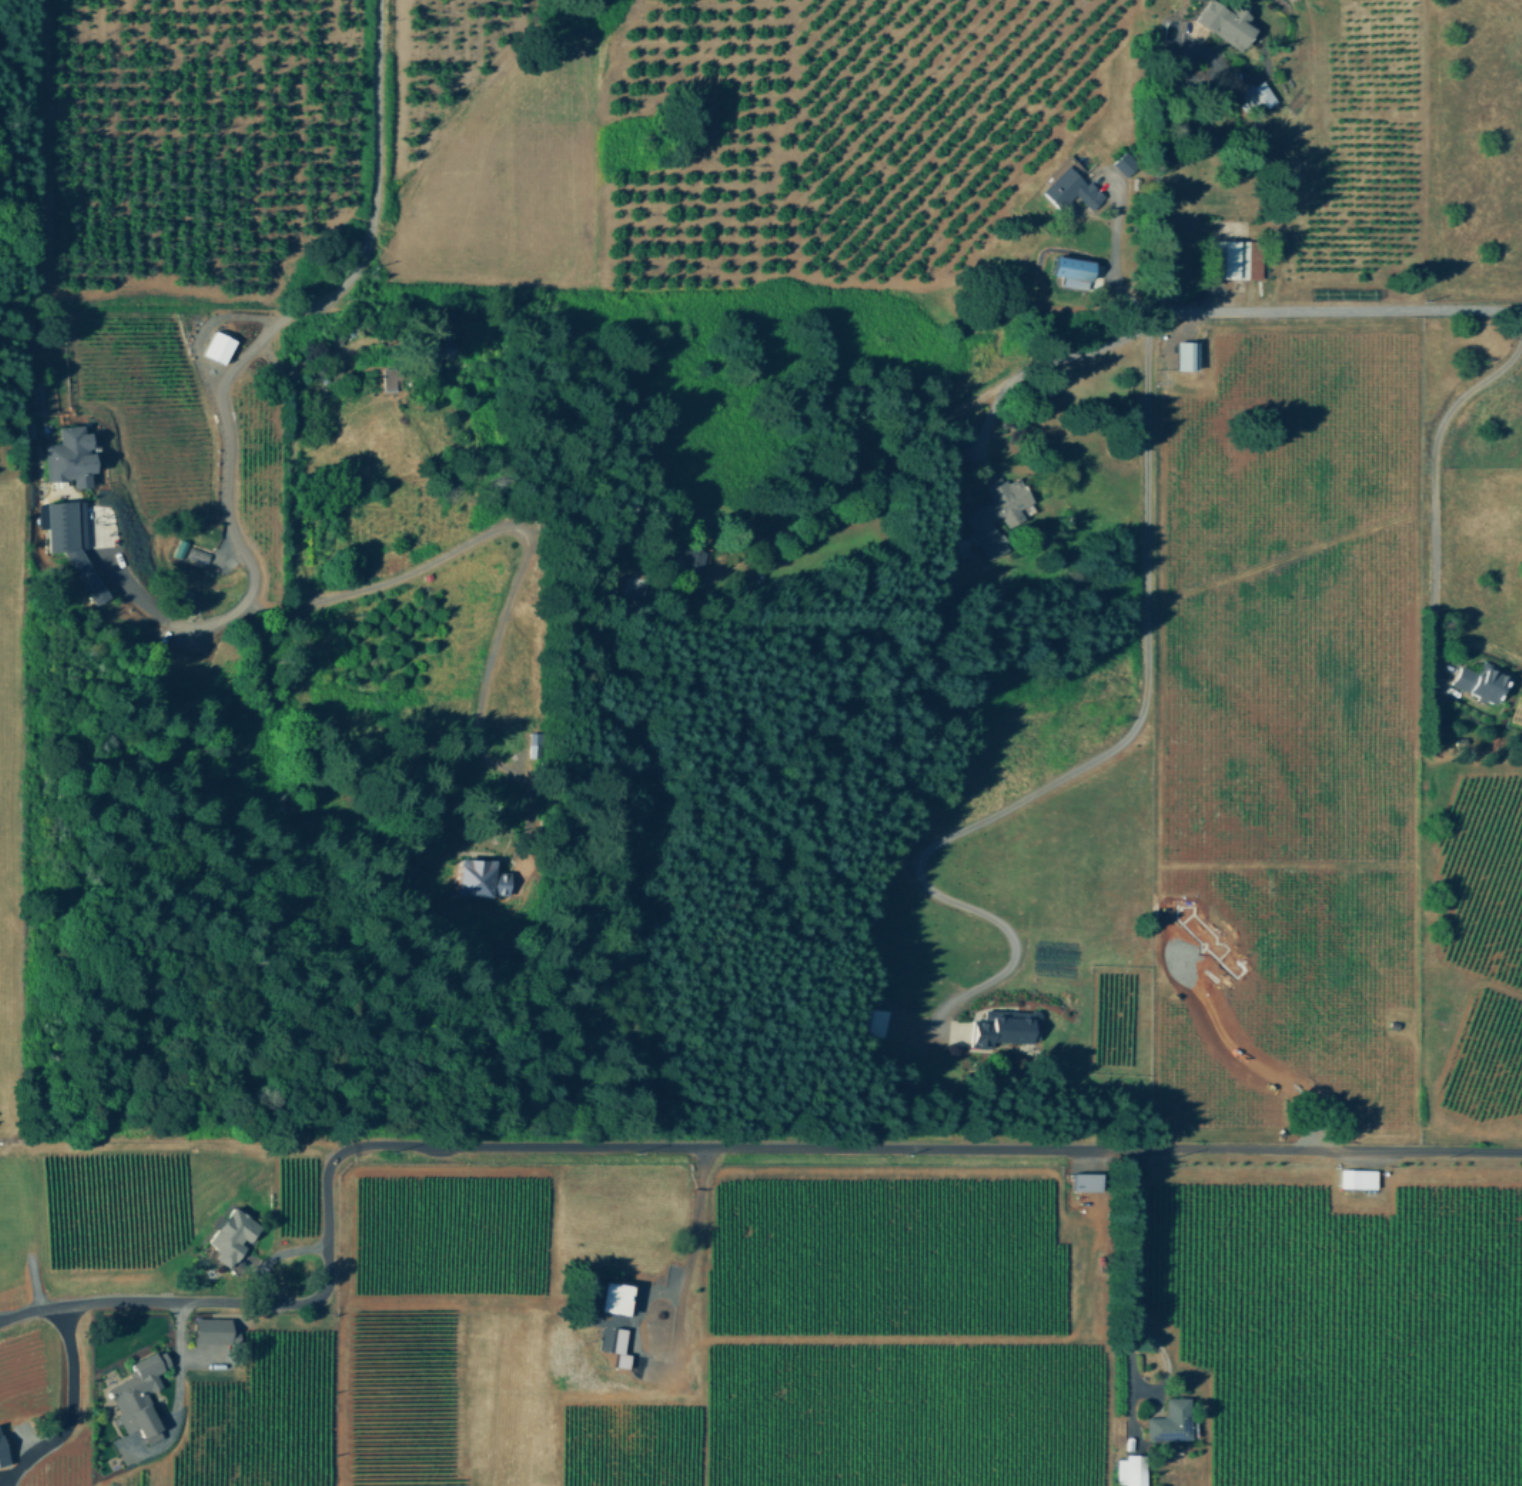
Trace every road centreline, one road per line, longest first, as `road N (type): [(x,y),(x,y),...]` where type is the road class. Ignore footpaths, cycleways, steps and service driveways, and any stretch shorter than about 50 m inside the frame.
road 1 (residential): [(799,283),(1147,312),(1521,312)]

